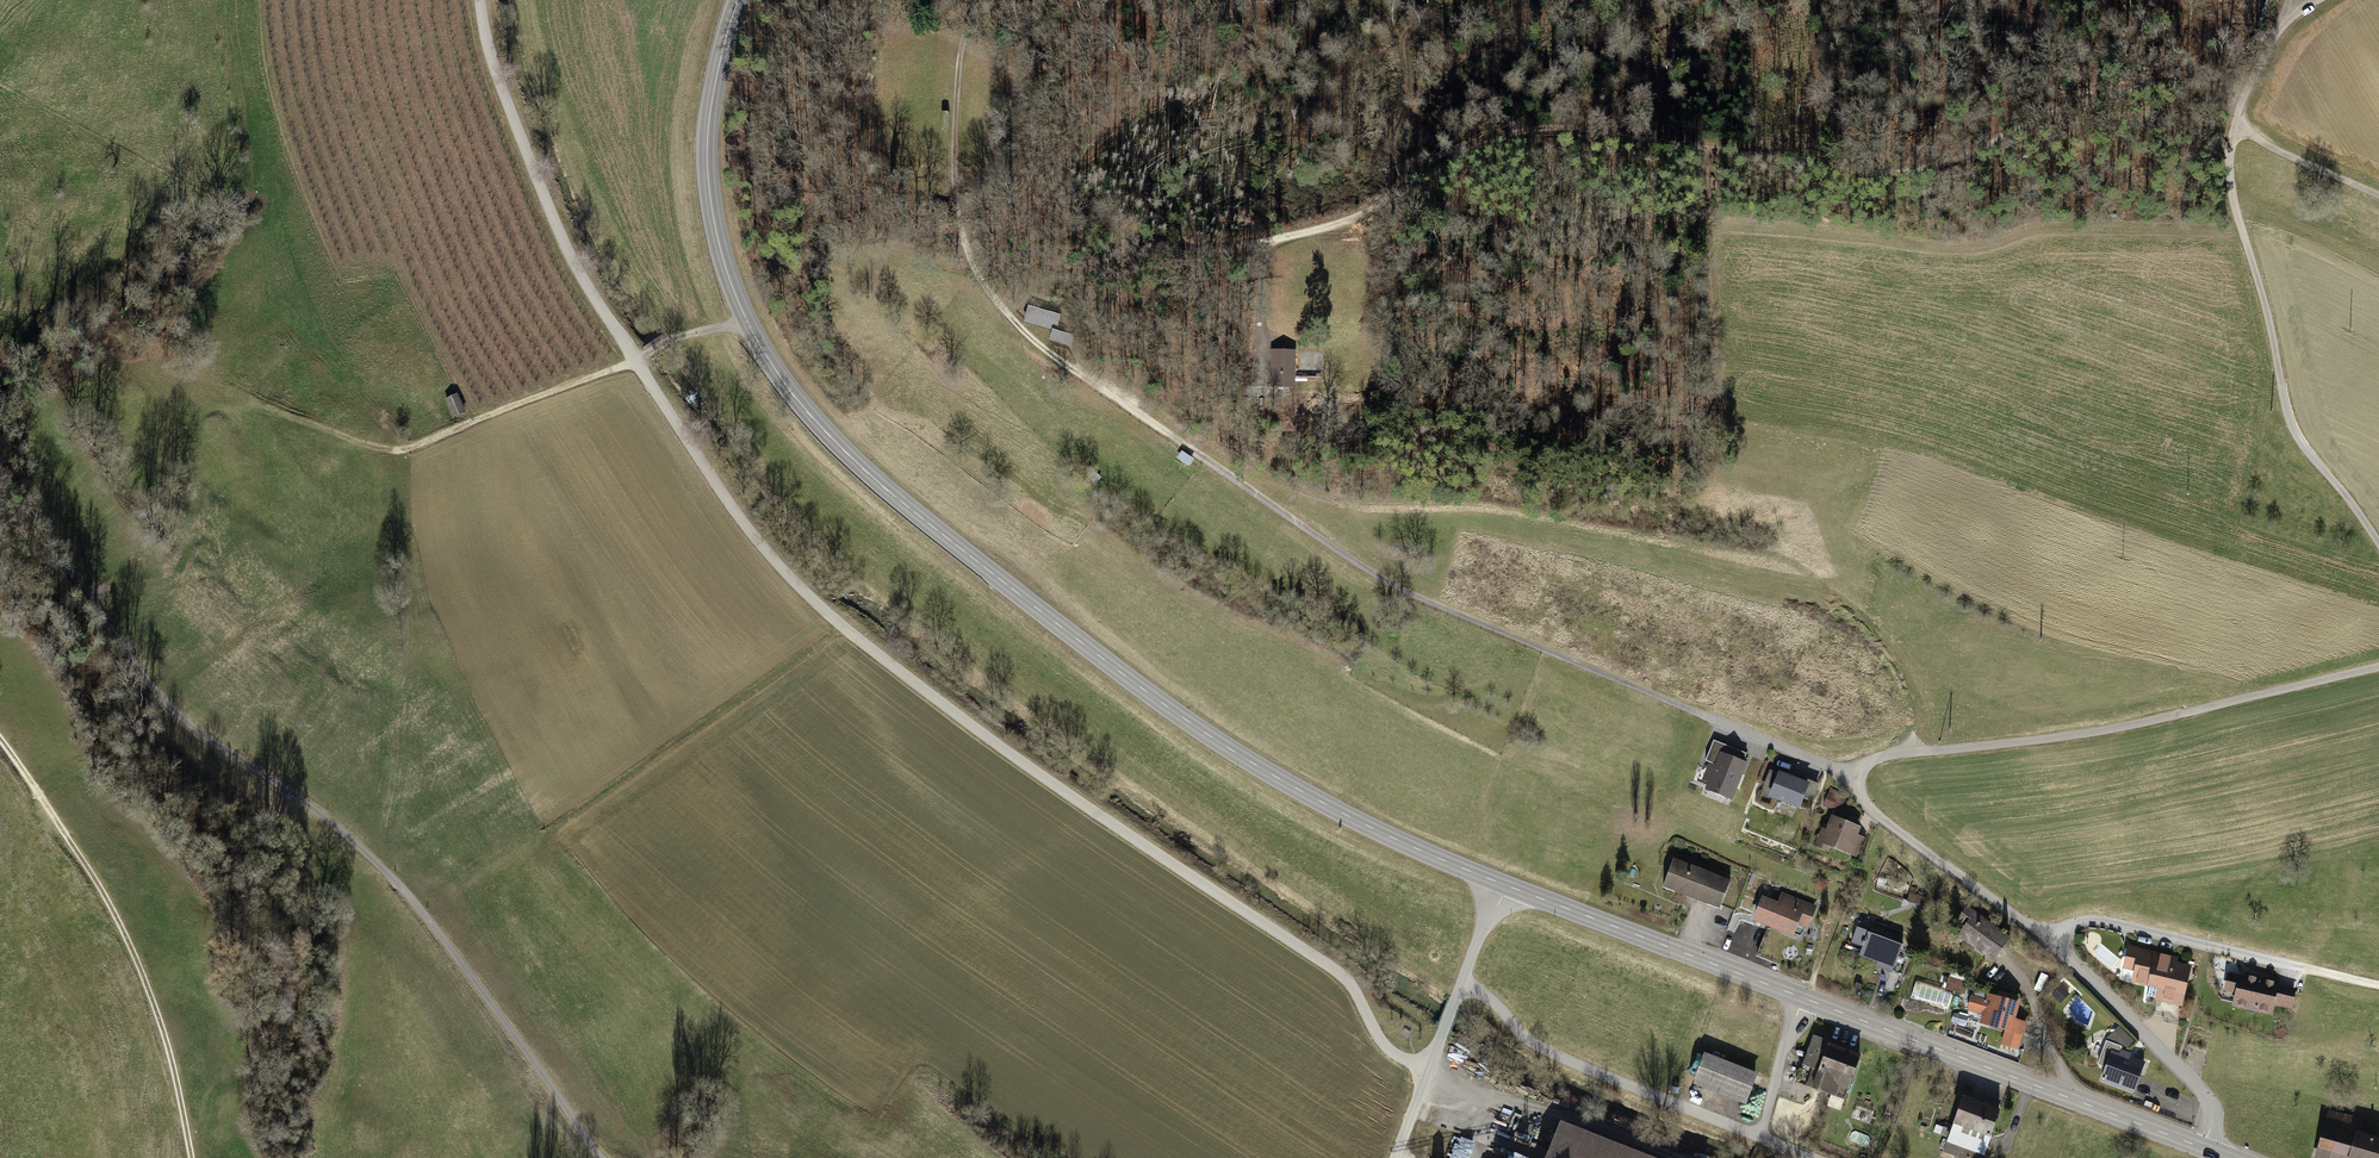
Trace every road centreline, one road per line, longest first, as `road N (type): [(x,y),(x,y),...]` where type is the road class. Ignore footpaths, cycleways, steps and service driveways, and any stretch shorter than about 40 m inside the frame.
road 1 (secondary): [(739,0),(719,62),(710,148),(718,233),(747,323),(829,439),(914,518),(1198,730),(1357,821),(1498,884),(2208,1150)]
road 2 (track): [(478,0),(489,52),(553,215),(607,316),(755,539),(835,624),(1027,768),(1333,966),(1387,1050),(1428,1071)]
road 3 (track): [(1039,0),(1025,33),(1022,78),(1028,119),(1058,179),(1097,217),(1192,250),(1356,221),(1475,147),(1513,134),(1627,134),(1908,169),(1942,163),(2085,100),(2136,88),(2193,83),(2240,95)]
road 4 (track): [(1855,774),(1402,594),(1017,327),(980,273),(958,204),(964,56),(987,0)]
road 5 (track): [(600,1157),(388,876),(169,706),(0,469)]
road 6 (track): [(2378,544),(2302,447),(2282,407),(2263,298),(2228,193),(2240,95),(2279,32),(2322,0)]
road 7 (track): [(2378,666),(2090,734),(1875,756),(1855,774)]
road 8 (track): [(1428,1071),(1463,979),(1539,1048),(1808,1157)]
road 9 (track): [(0,741),(126,928),(169,1053),(191,1157)]
road 10 (track): [(747,323),(666,341),(636,360),(408,451)]
road 11 (residential): [(2378,987),(2109,924),(2079,923),(2045,937)]
road 12 (residential): [(2208,1150),(2214,1107),(2045,937)]
road 13 (track): [(1855,774),(1856,794),(1874,814),(2045,937)]
road 14 (track): [(1488,1092),(1671,1157)]
road 15 (track): [(2378,196),(2263,143),(2248,128),(2240,95)]
road 16 (track): [(1266,242),(1257,374)]
road 17 (track): [(1477,1157),(1488,1092),(1428,1071)]

